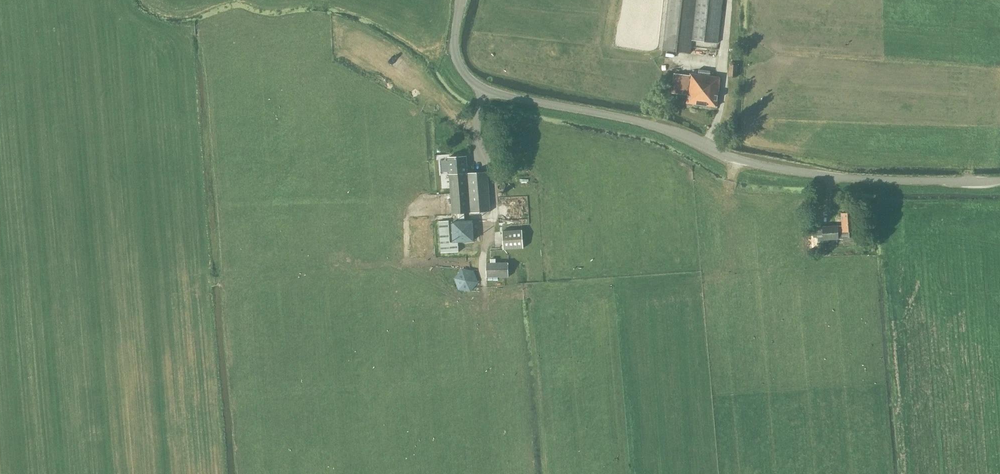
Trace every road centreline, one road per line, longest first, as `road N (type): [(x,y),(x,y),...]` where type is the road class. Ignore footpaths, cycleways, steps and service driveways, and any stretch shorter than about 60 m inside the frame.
road 1 (unclassified): [(999,183),(807,174),(739,161),(645,123),(496,92),(461,65),(461,0)]

